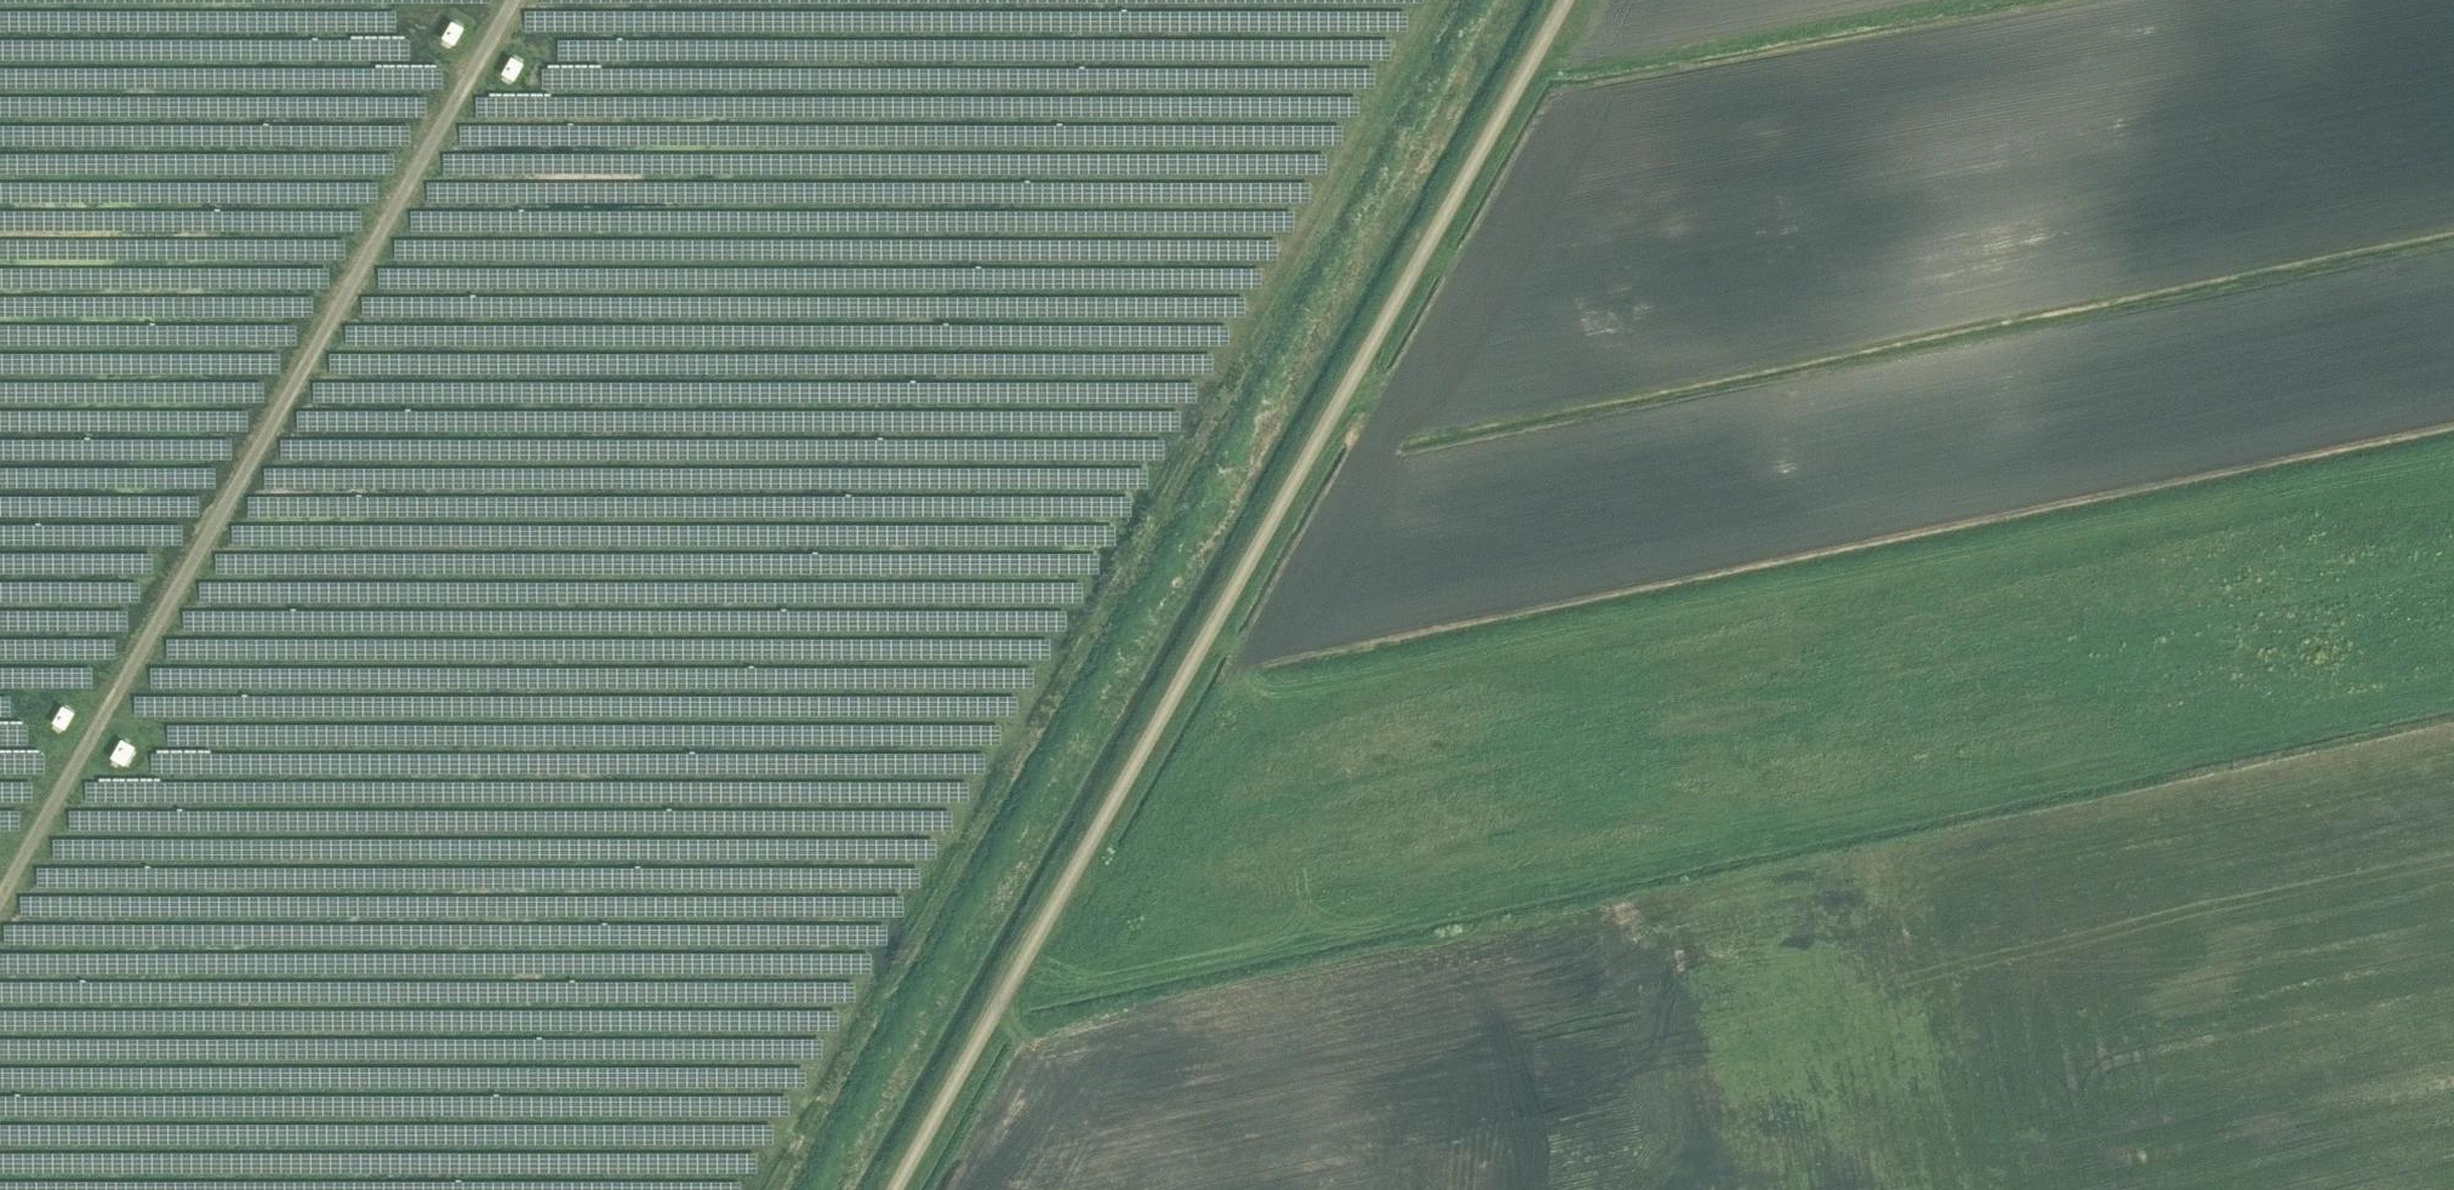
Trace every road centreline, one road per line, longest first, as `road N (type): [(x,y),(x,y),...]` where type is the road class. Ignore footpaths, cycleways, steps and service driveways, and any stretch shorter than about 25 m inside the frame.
road 1 (unclassified): [(893,1189),(1563,0)]

